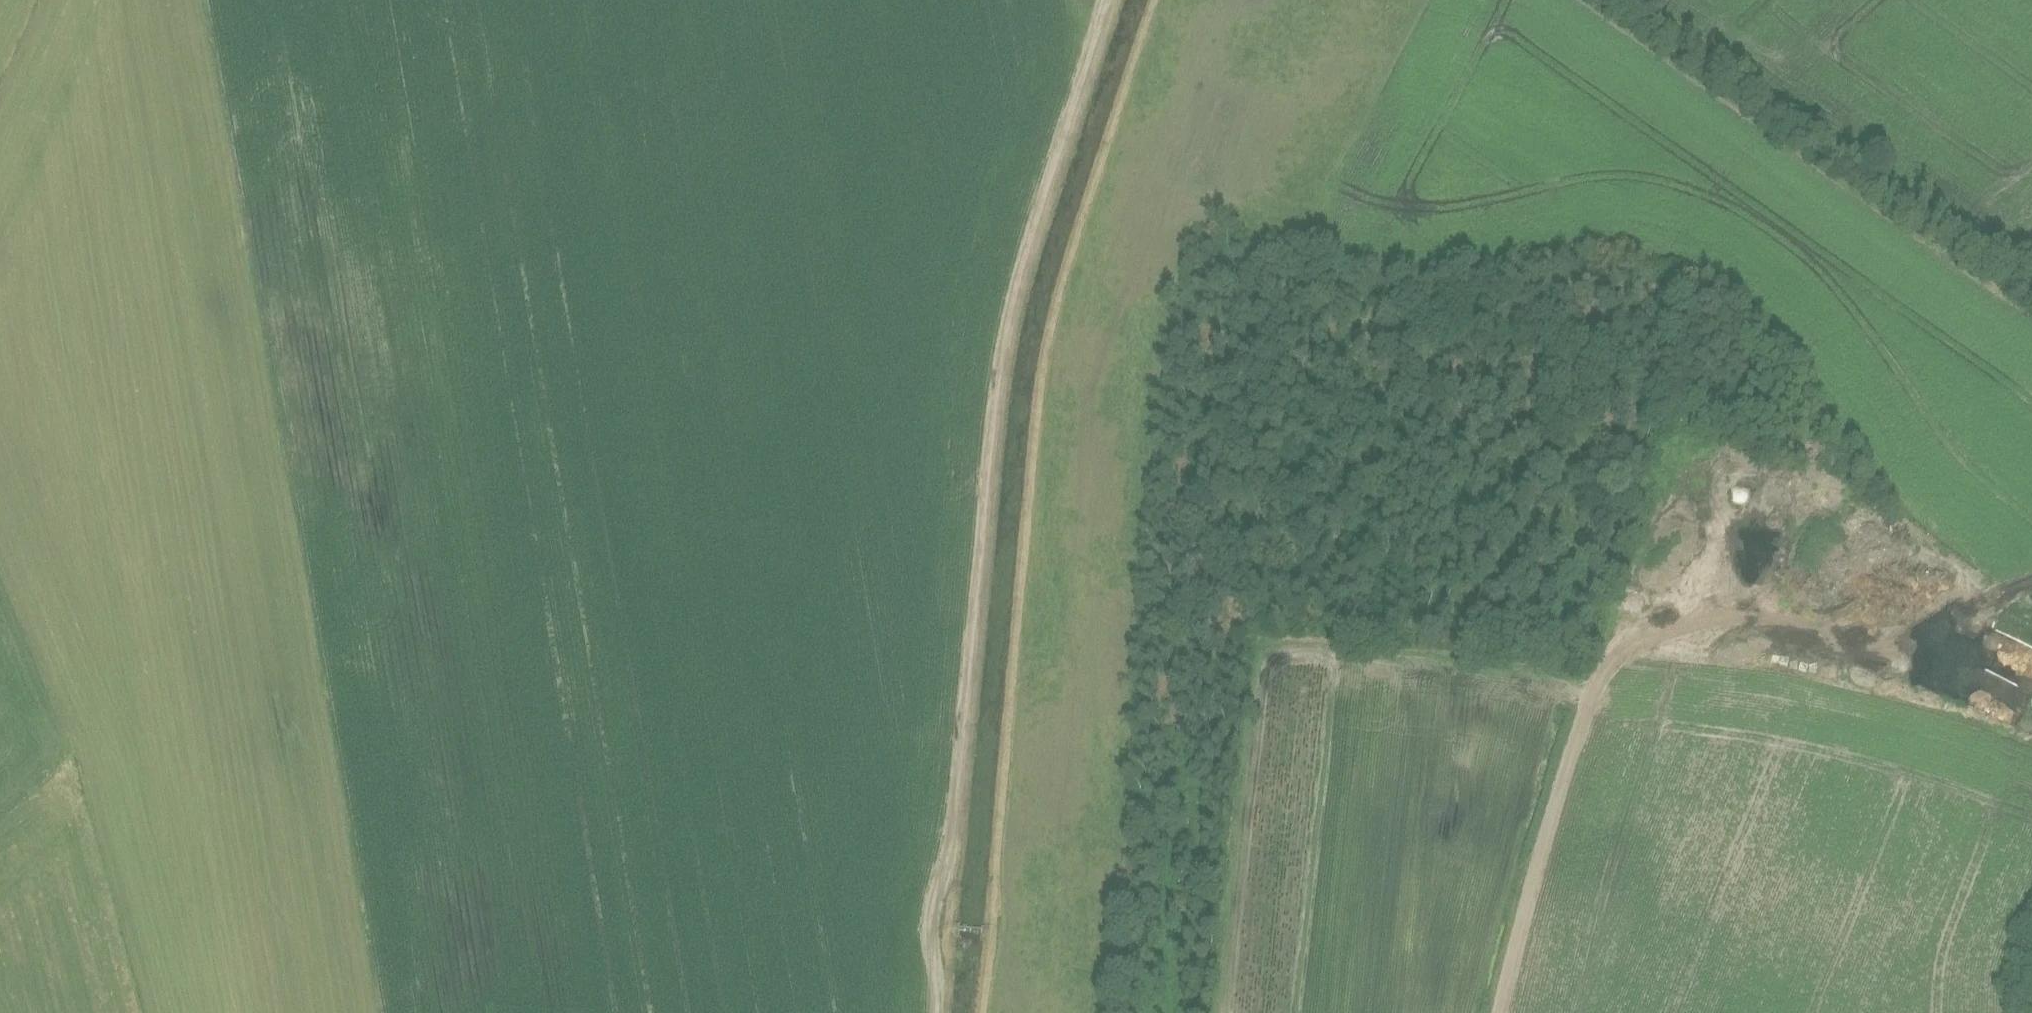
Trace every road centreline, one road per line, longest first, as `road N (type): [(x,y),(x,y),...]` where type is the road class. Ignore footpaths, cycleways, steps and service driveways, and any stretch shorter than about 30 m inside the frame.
road 1 (track): [(937,1012),(1006,322),(1111,0)]
road 2 (track): [(1770,628),(1695,623),(1642,633),(1615,658),(1592,698),(1549,823),(1500,1012)]

